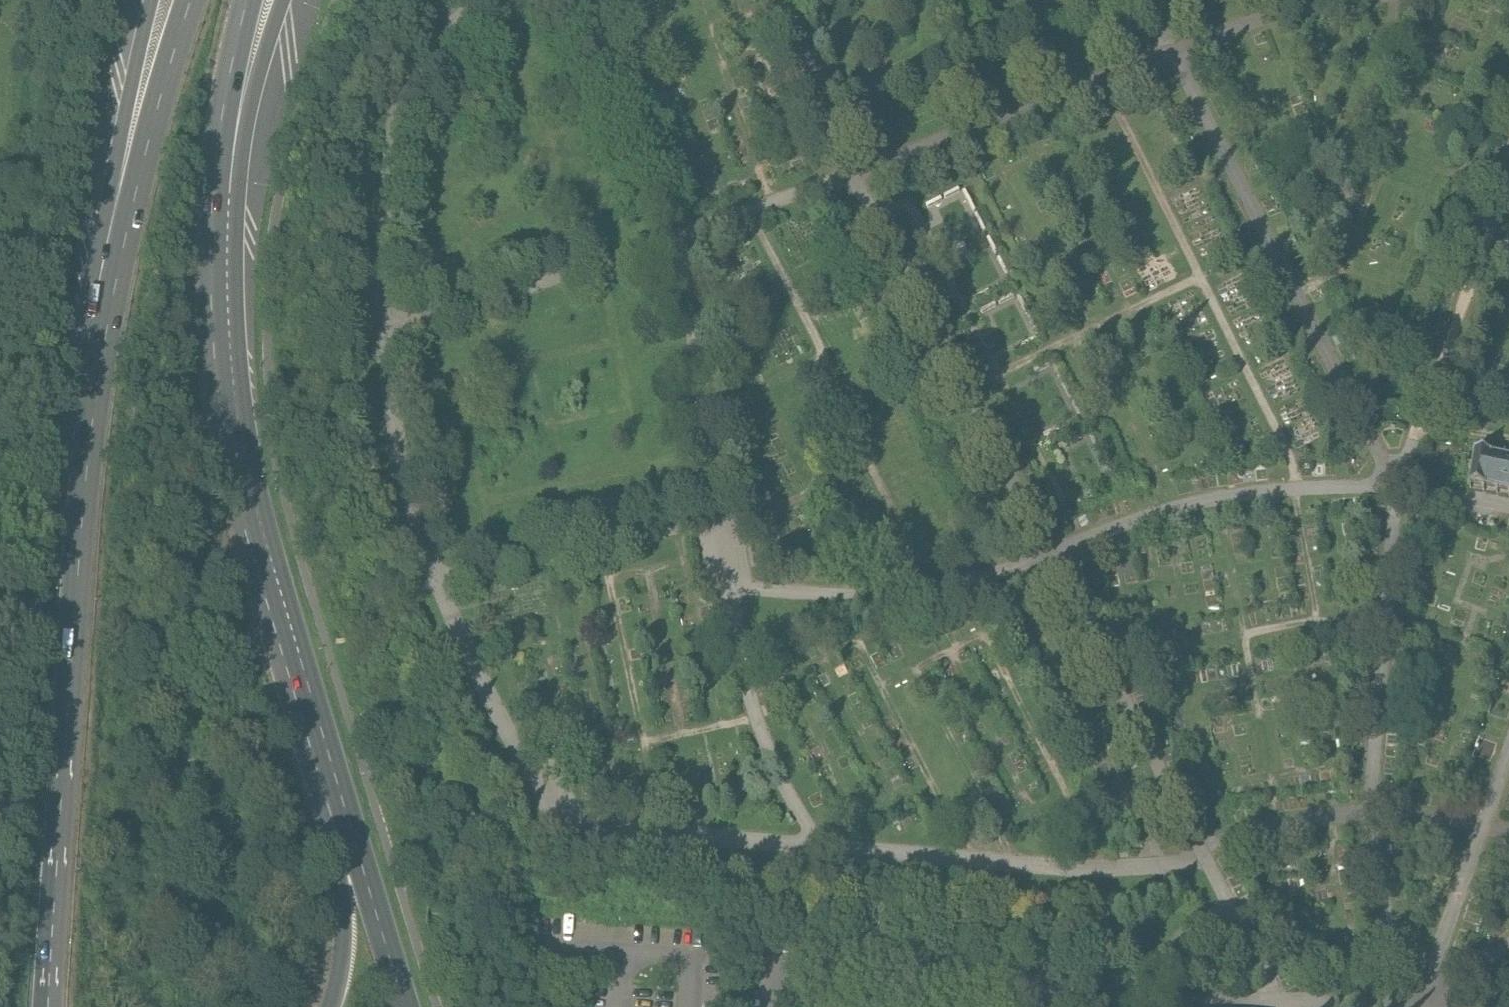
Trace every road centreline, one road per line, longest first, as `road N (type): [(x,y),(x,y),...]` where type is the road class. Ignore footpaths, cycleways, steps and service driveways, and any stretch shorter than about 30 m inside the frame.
road 1 (trunk): [(112,297),(76,602),(48,1006)]
road 2 (trunk): [(311,718),(257,548),(217,273)]
road 3 (trunk): [(190,0),(140,168),(112,297)]
road 4 (trunk): [(403,1006),(343,798),(311,718)]
road 5 (trunk): [(152,0),(115,161),(112,297)]
road 6 (trunk): [(329,1006),(342,942),(341,886),(311,718)]
road 7 (trunk): [(217,273),(285,0)]
road 8 (trunk): [(217,273),(221,133),(247,0)]

